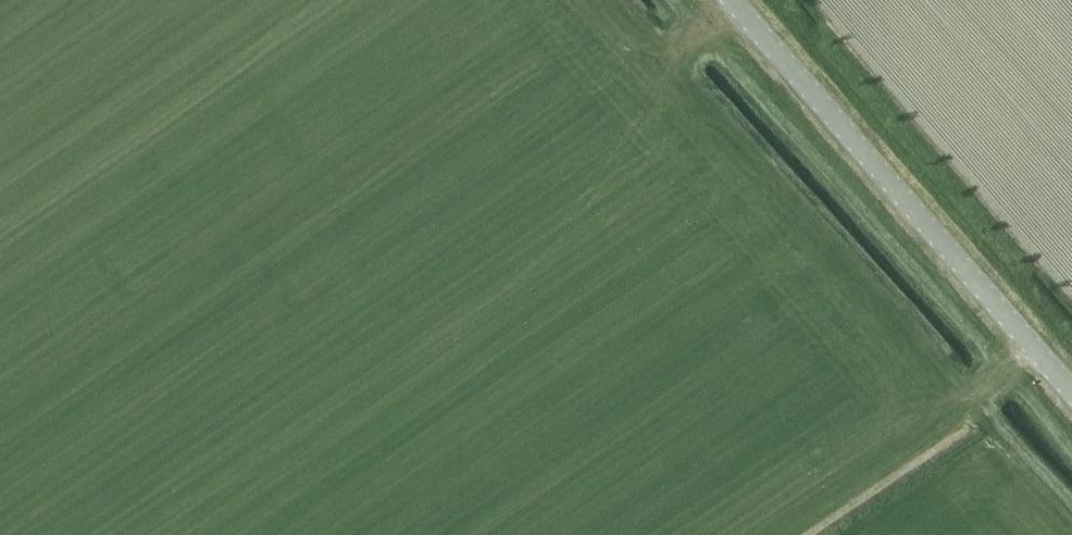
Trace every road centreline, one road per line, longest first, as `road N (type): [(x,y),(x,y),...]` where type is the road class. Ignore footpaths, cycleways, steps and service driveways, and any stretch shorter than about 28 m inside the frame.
road 1 (tertiary): [(1071,385),(719,0)]

